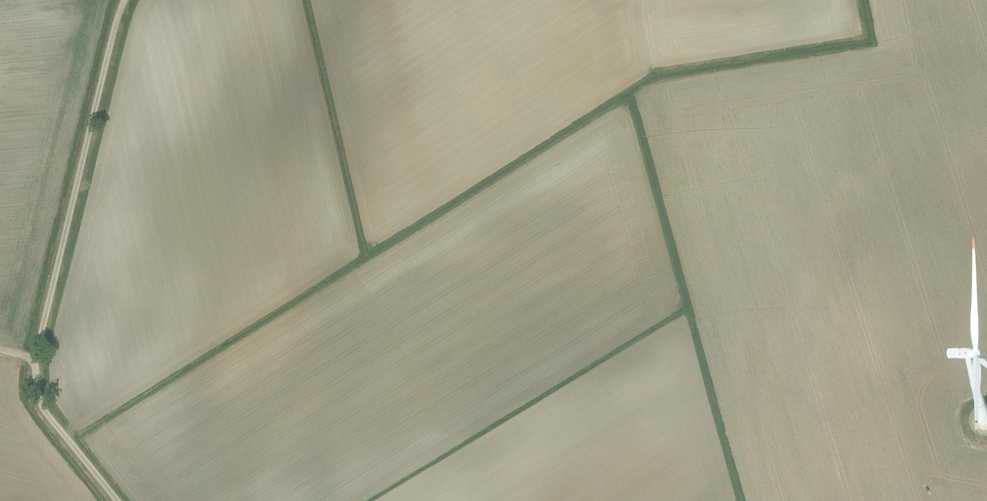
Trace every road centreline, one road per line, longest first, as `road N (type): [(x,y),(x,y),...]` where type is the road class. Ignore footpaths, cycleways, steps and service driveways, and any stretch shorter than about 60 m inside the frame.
road 1 (unclassified): [(116,500),(46,415),(34,362),(125,0)]

